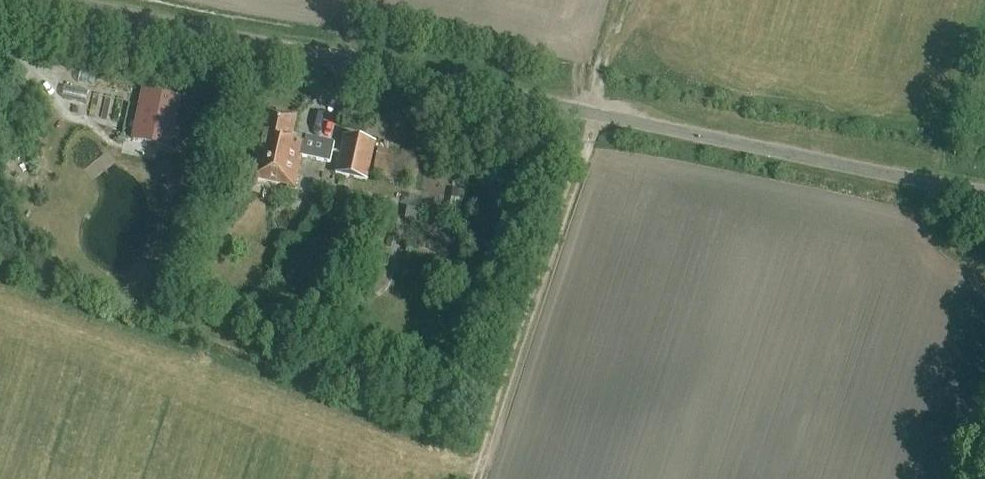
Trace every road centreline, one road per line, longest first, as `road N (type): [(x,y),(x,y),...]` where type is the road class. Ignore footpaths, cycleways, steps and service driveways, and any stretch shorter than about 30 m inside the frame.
road 1 (unclassified): [(57,0),(984,191)]
road 2 (track): [(477,478),(625,0)]

